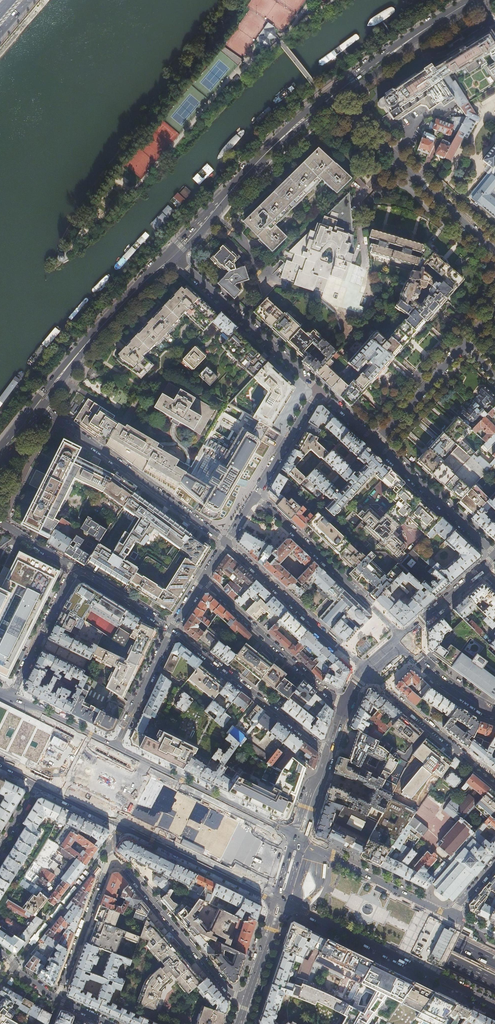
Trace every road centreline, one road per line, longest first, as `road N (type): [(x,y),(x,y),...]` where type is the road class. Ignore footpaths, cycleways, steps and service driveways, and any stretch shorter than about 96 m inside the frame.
road 1 (trunk): [(494,963),(0,716)]
road 2 (trunk): [(0,743),(494,982)]
road 3 (residential): [(228,542),(42,407)]
road 4 (residential): [(294,912),(494,1005)]
road 5 (residential): [(244,1009),(110,846)]
road 6 (residential): [(299,841),(117,746)]
road 7 (residential): [(401,640),(256,495)]
road 8 (residential): [(172,629),(330,755)]
road 9 (residential): [(173,255),(319,389)]
road 10 (residential): [(368,676),(228,542)]
road 11 (residential): [(203,579),(347,705)]
road 12 (residential): [(358,124),(494,250)]
road 13 (residential): [(124,827),(277,903)]
road 14 (residential): [(452,916),(299,841)]
road 15 (residential): [(110,846),(57,1001)]
road 16 (residential): [(368,676),(494,779)]
road 17 (residential): [(376,443),(494,554)]
road 18 (primary): [(279,140),(173,255)]
road 19 (residential): [(14,965),(110,846)]
road 20 (primary): [(173,255),(76,355)]
road 21 (residential): [(0,765),(124,827)]
road 22 (residential): [(376,443),(464,345)]
road 23 (residential): [(172,629),(117,746)]
road 24 (residential): [(319,389),(256,495)]
road 25 (residential): [(494,714),(401,640)]

